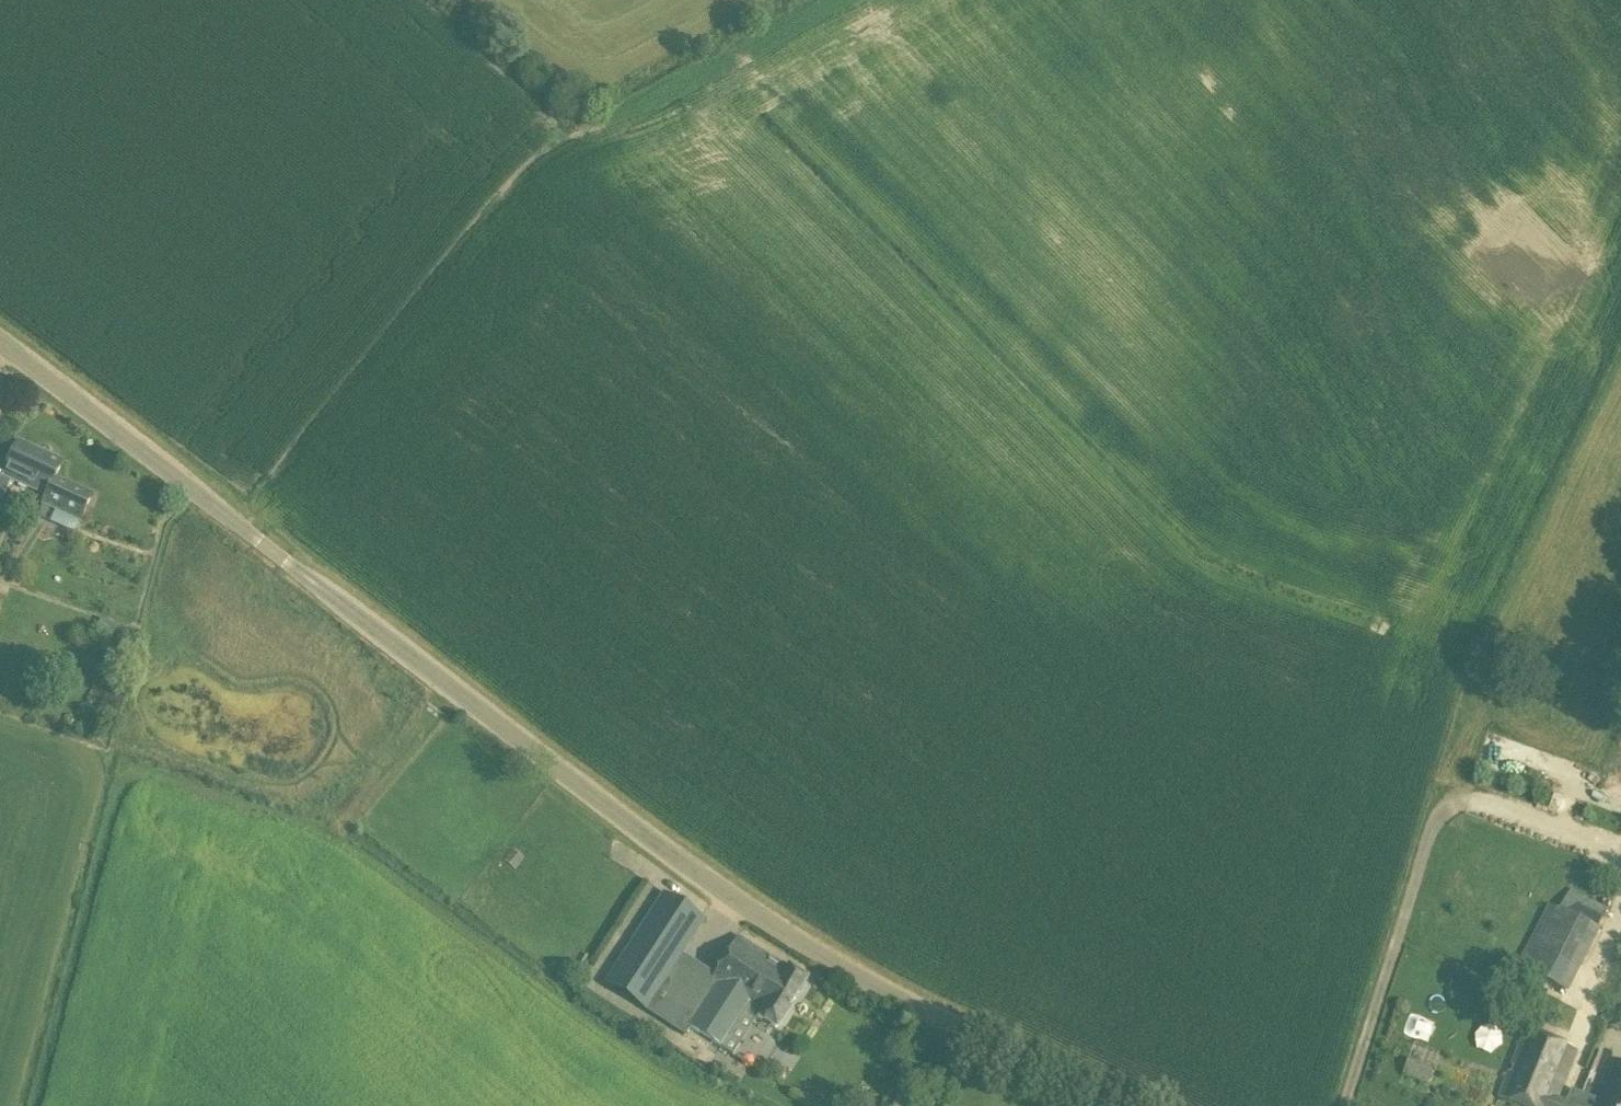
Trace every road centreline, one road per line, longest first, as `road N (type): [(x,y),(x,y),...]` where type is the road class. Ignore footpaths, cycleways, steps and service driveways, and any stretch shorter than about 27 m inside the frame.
road 1 (unclassified): [(1115,1105),(922,1012),(674,860),(0,341)]

